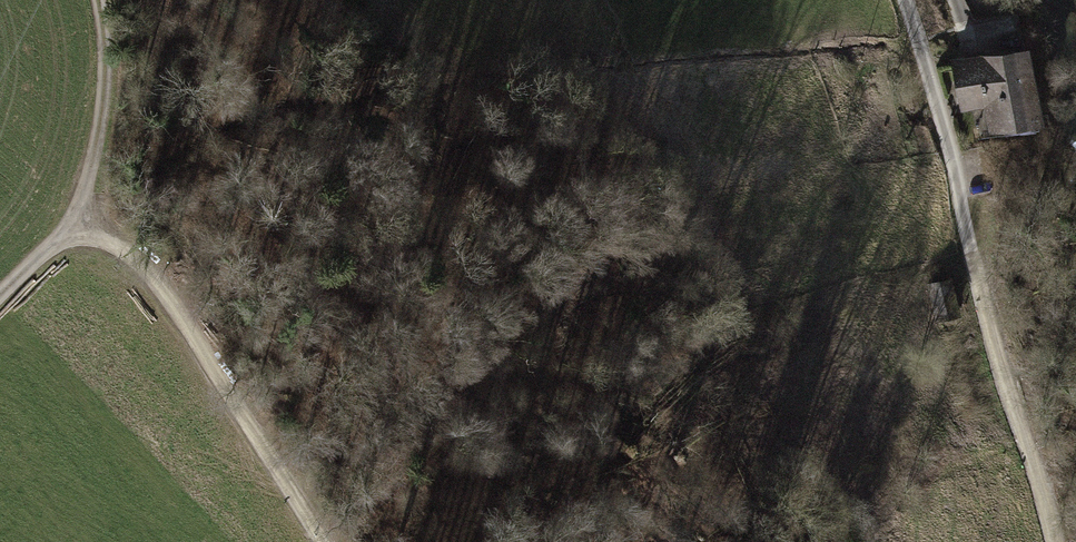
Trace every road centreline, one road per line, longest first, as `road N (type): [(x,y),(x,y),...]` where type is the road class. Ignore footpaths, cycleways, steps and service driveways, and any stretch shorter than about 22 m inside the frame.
road 1 (track): [(318,541),(144,267),(82,217)]
road 2 (track): [(978,267),(1054,541)]
road 3 (residential): [(908,0),(978,267)]
road 4 (track): [(82,217),(105,99),(96,0)]

